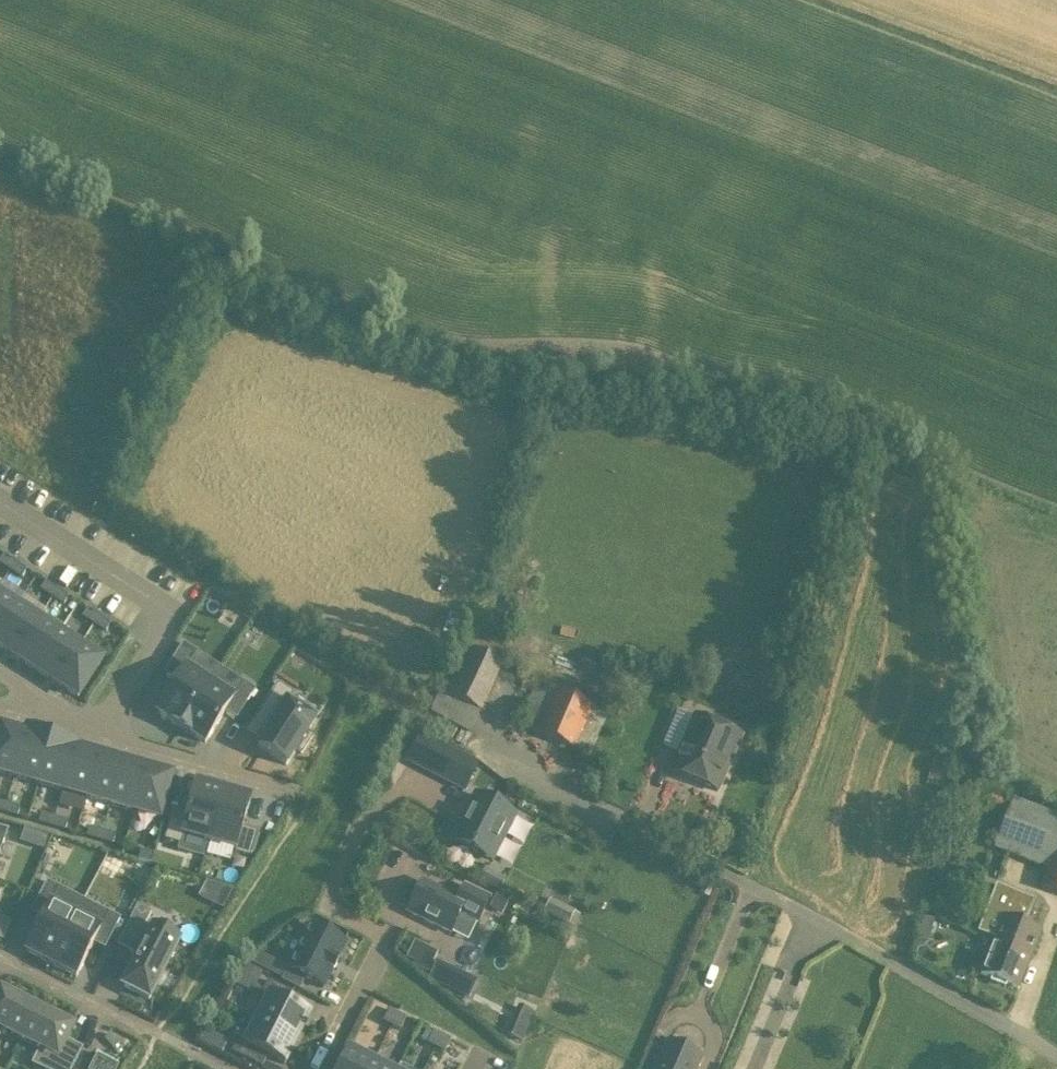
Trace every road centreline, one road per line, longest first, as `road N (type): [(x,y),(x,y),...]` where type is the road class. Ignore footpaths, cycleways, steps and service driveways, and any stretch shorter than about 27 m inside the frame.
road 1 (residential): [(1056,1058),(887,958),(422,718)]
road 2 (residential): [(293,793),(25,715)]
road 3 (residential): [(0,966),(155,1032)]
road 4 (residential): [(322,1068),(377,960)]

